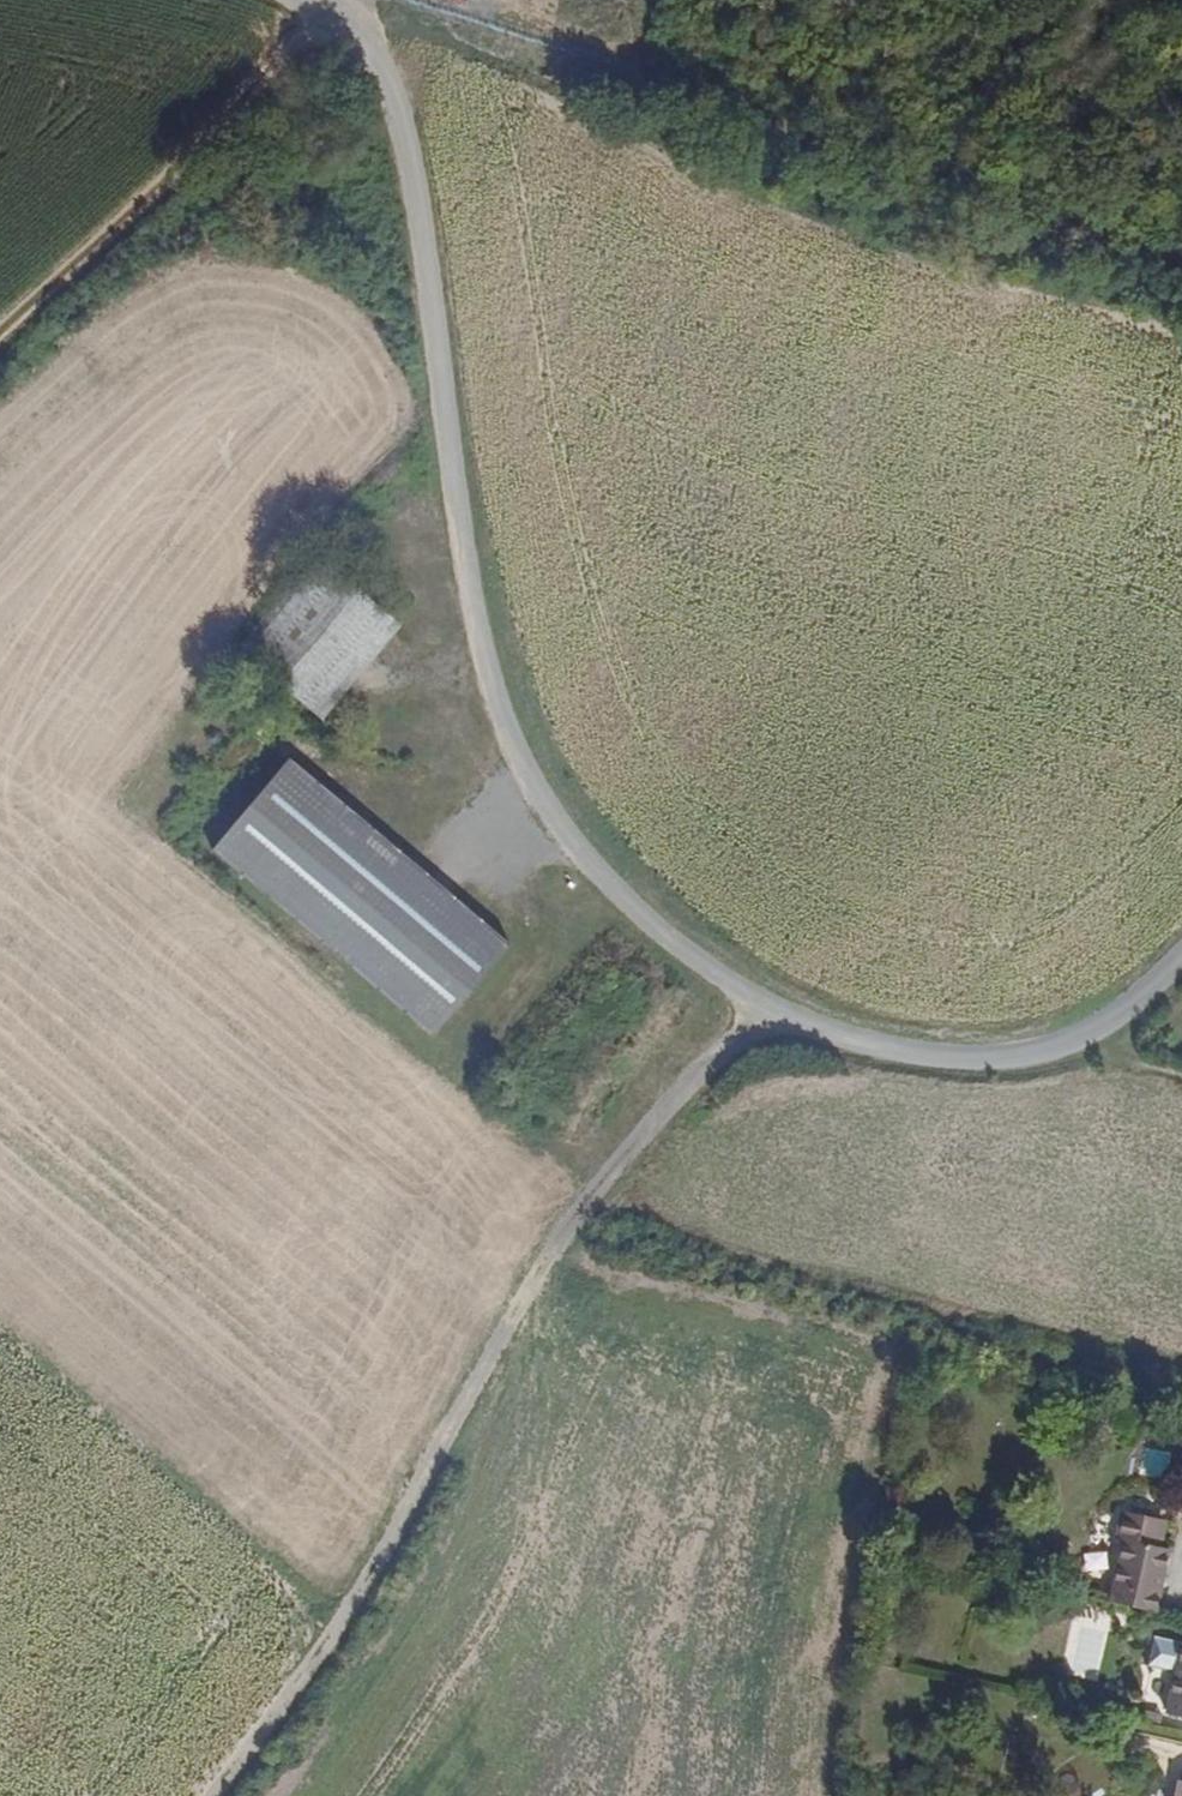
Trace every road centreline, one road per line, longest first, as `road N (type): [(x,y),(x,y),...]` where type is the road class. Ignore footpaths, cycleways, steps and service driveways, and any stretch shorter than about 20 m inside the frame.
road 1 (unclassified): [(1181,955),(1121,1011),(1062,1042),(1018,1055),(942,1058),(777,1017),(614,891),(541,796),(488,667),(459,528),(404,119),(360,23),(318,0)]
road 2 (track): [(219,1795),(350,1610),(564,1228),(677,1093),(777,1017)]
road 3 (track): [(0,339),(244,114),(322,2)]

